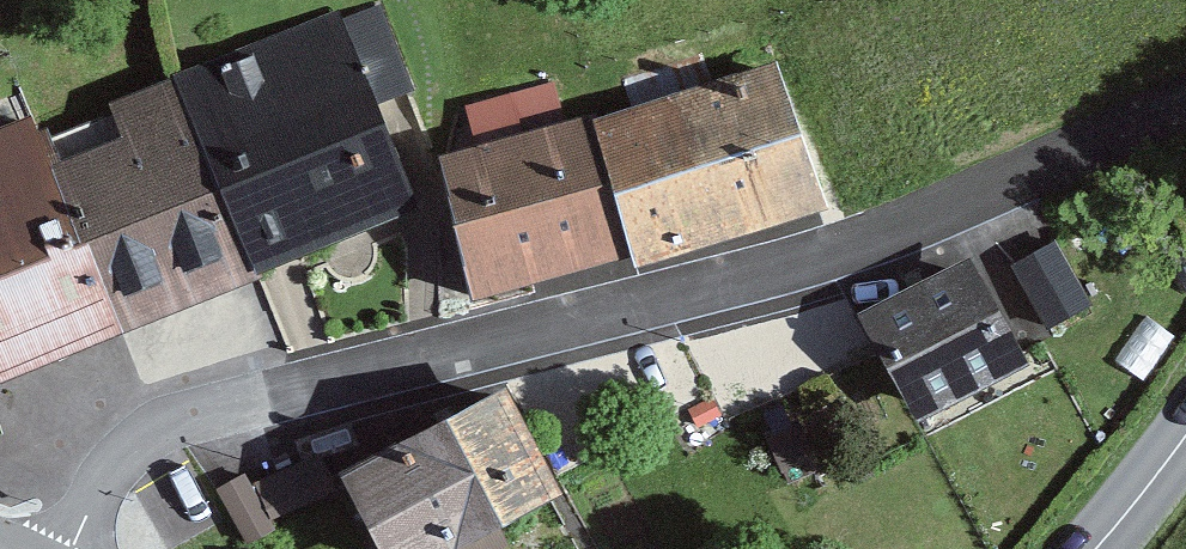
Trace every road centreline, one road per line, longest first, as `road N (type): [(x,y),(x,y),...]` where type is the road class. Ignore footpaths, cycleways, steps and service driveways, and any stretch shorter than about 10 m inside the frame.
road 1 (residential): [(1185,101),(829,252),(181,419),(124,454),(72,548)]
road 2 (secondary): [(1096,548),(1185,437)]

